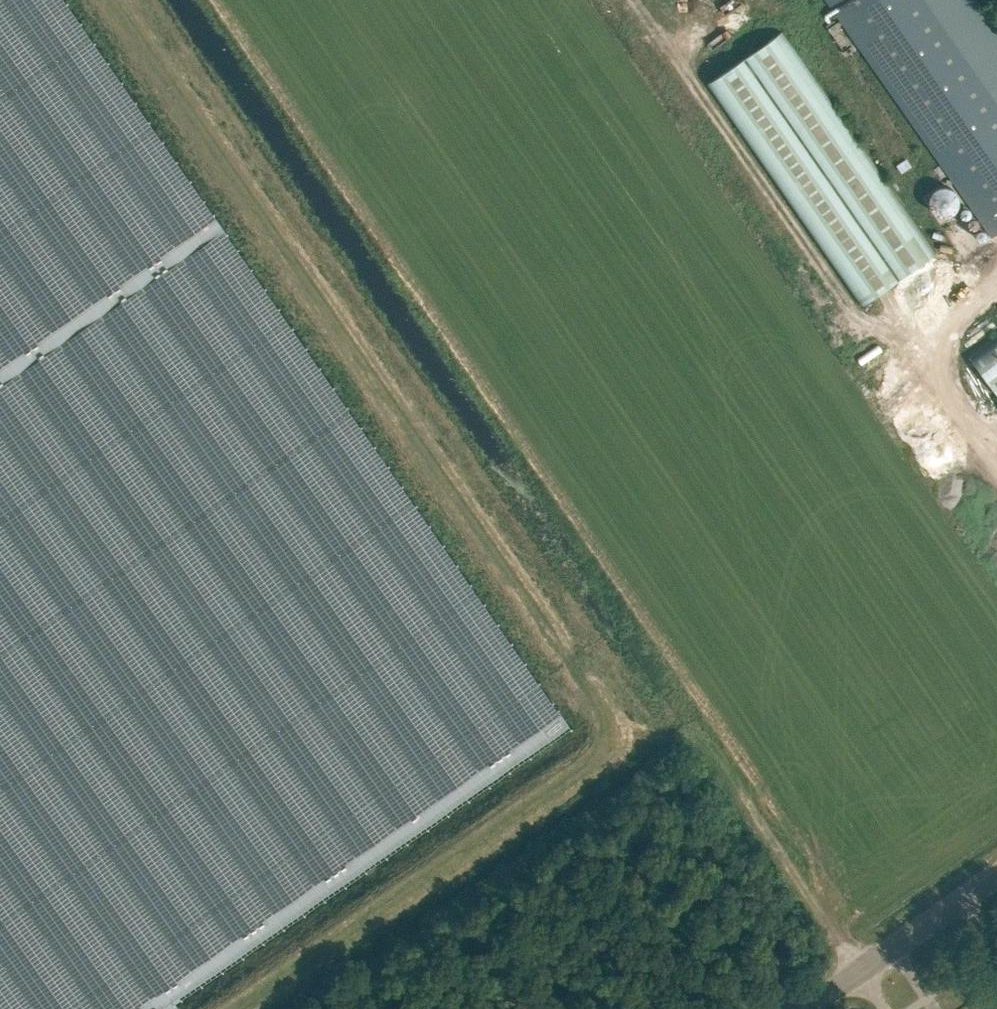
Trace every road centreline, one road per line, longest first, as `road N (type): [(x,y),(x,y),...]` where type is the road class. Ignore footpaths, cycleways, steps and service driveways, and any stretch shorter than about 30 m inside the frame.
road 1 (tertiary): [(804,1008),(996,875)]

